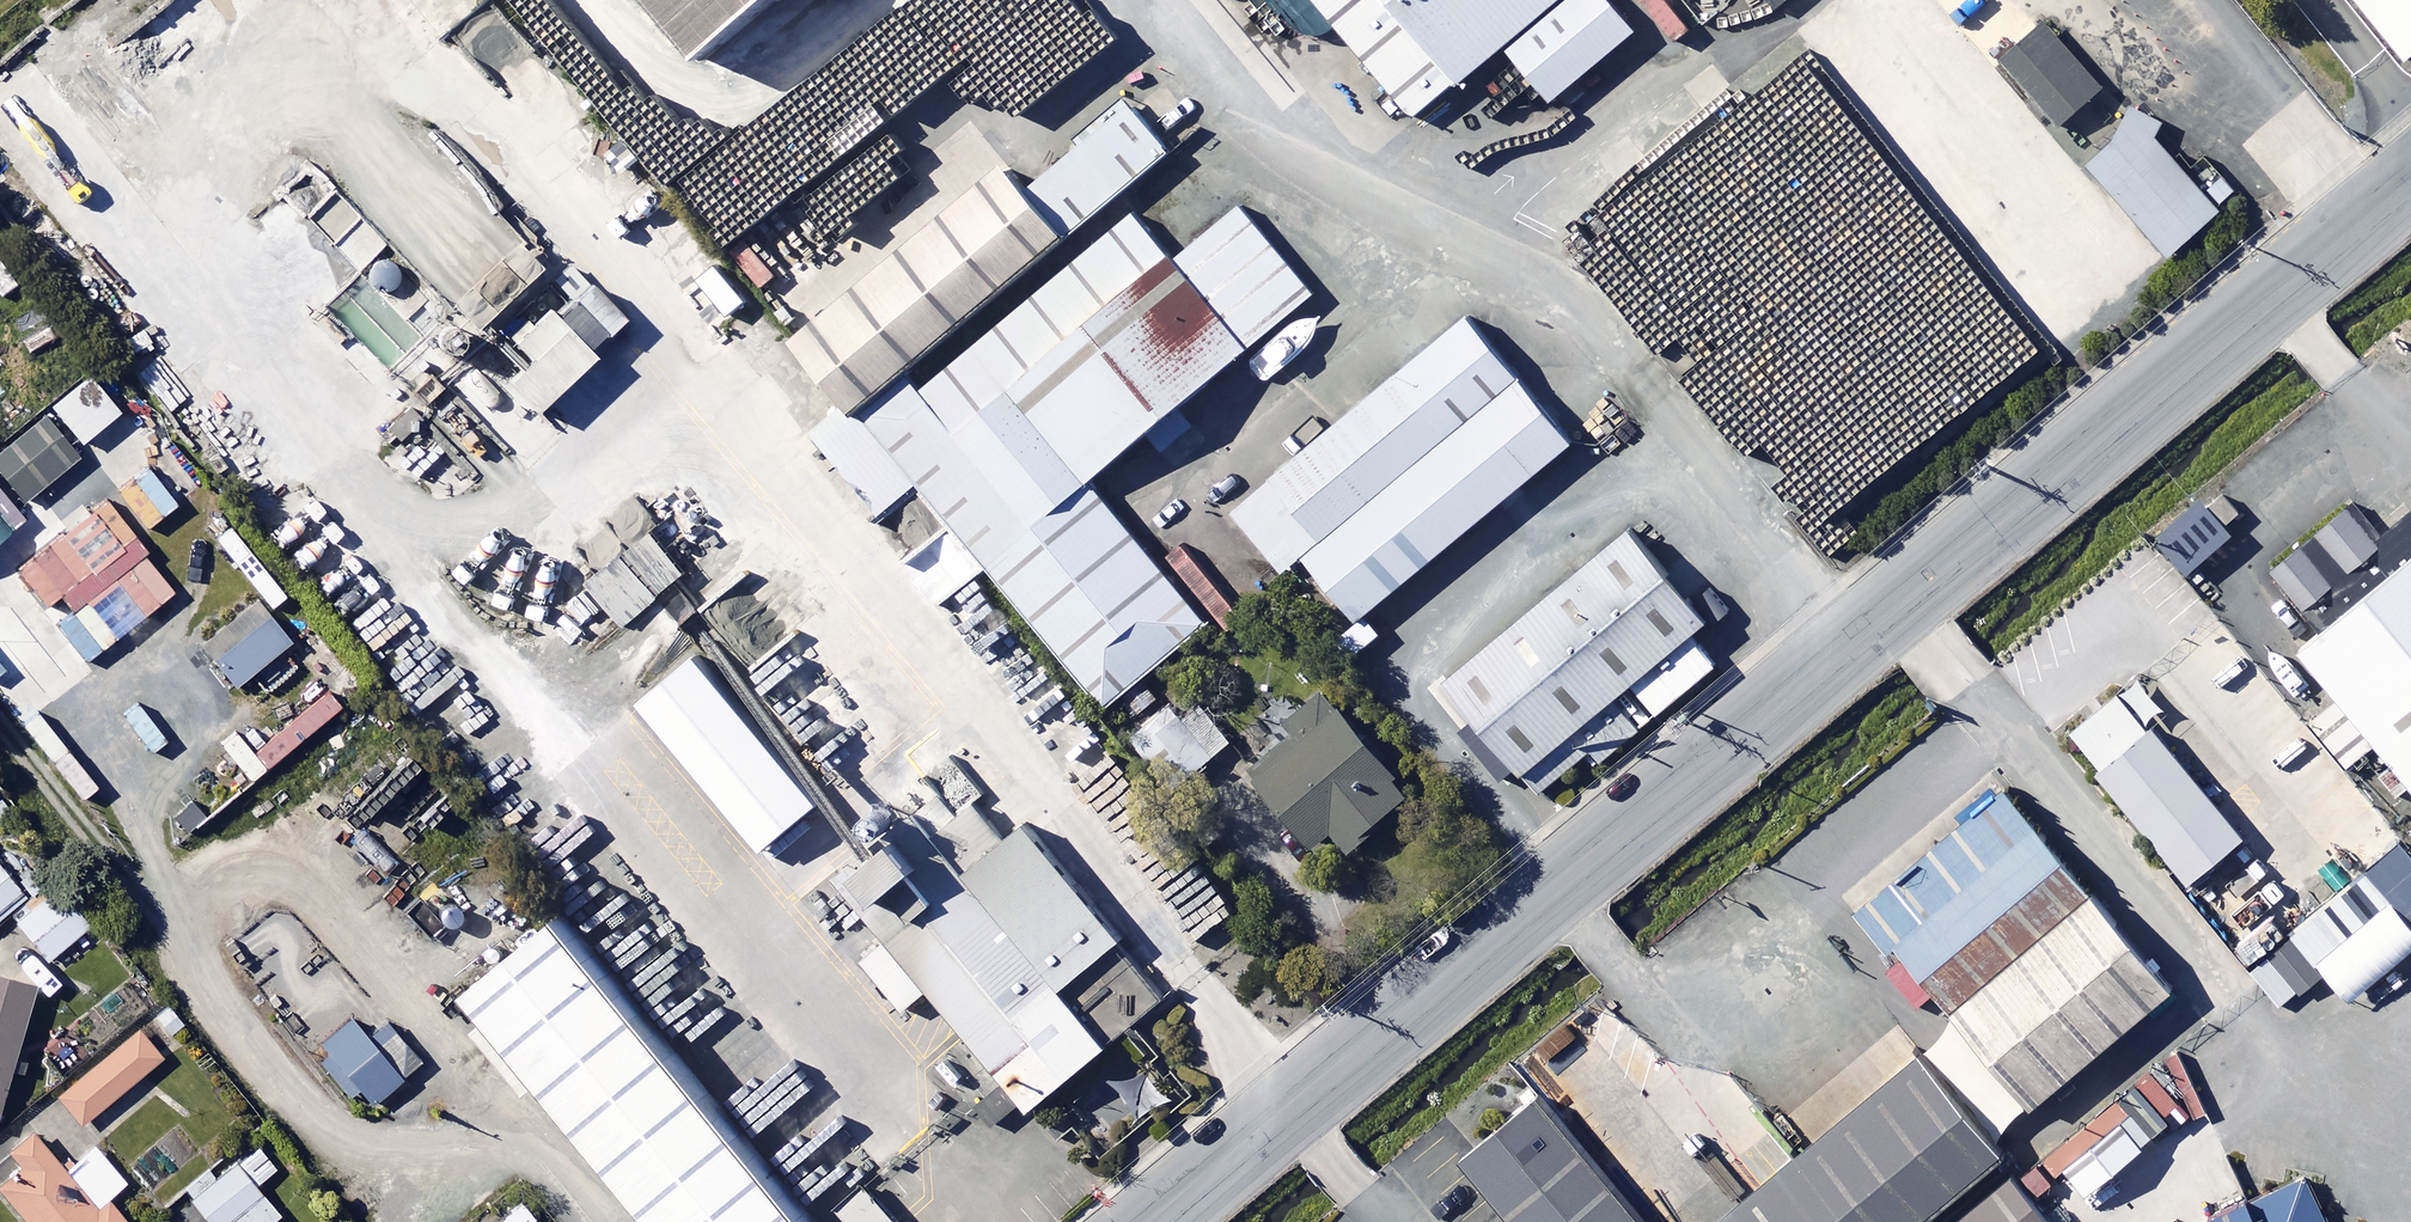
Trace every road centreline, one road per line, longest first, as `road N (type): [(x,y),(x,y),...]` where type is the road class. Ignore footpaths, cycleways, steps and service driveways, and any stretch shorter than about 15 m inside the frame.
road 1 (unclassified): [(1154,1221),(2410,180)]

